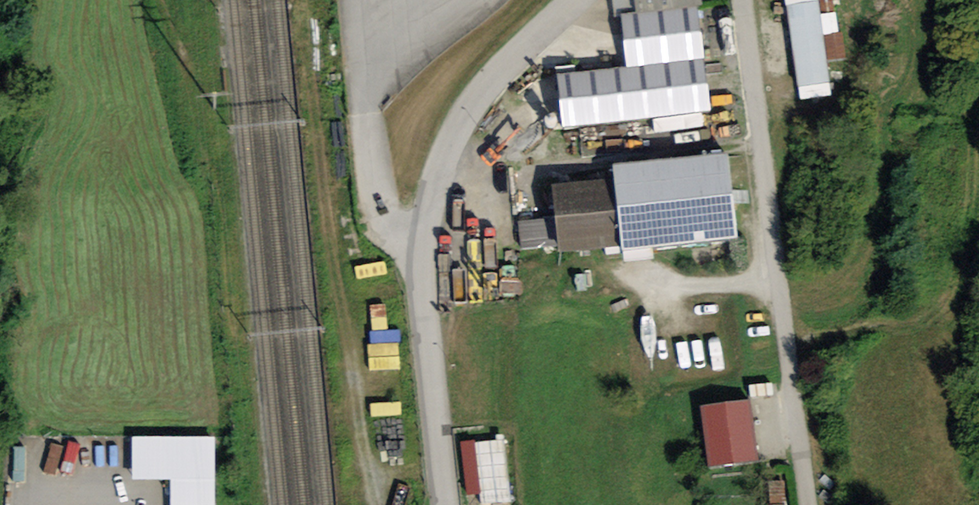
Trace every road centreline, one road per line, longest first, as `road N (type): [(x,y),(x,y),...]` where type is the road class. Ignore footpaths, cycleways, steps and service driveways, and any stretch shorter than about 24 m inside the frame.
road 1 (unclassified): [(570,0),(499,70),(461,123),(417,252),(446,504)]
road 2 (track): [(378,504),(341,261)]

